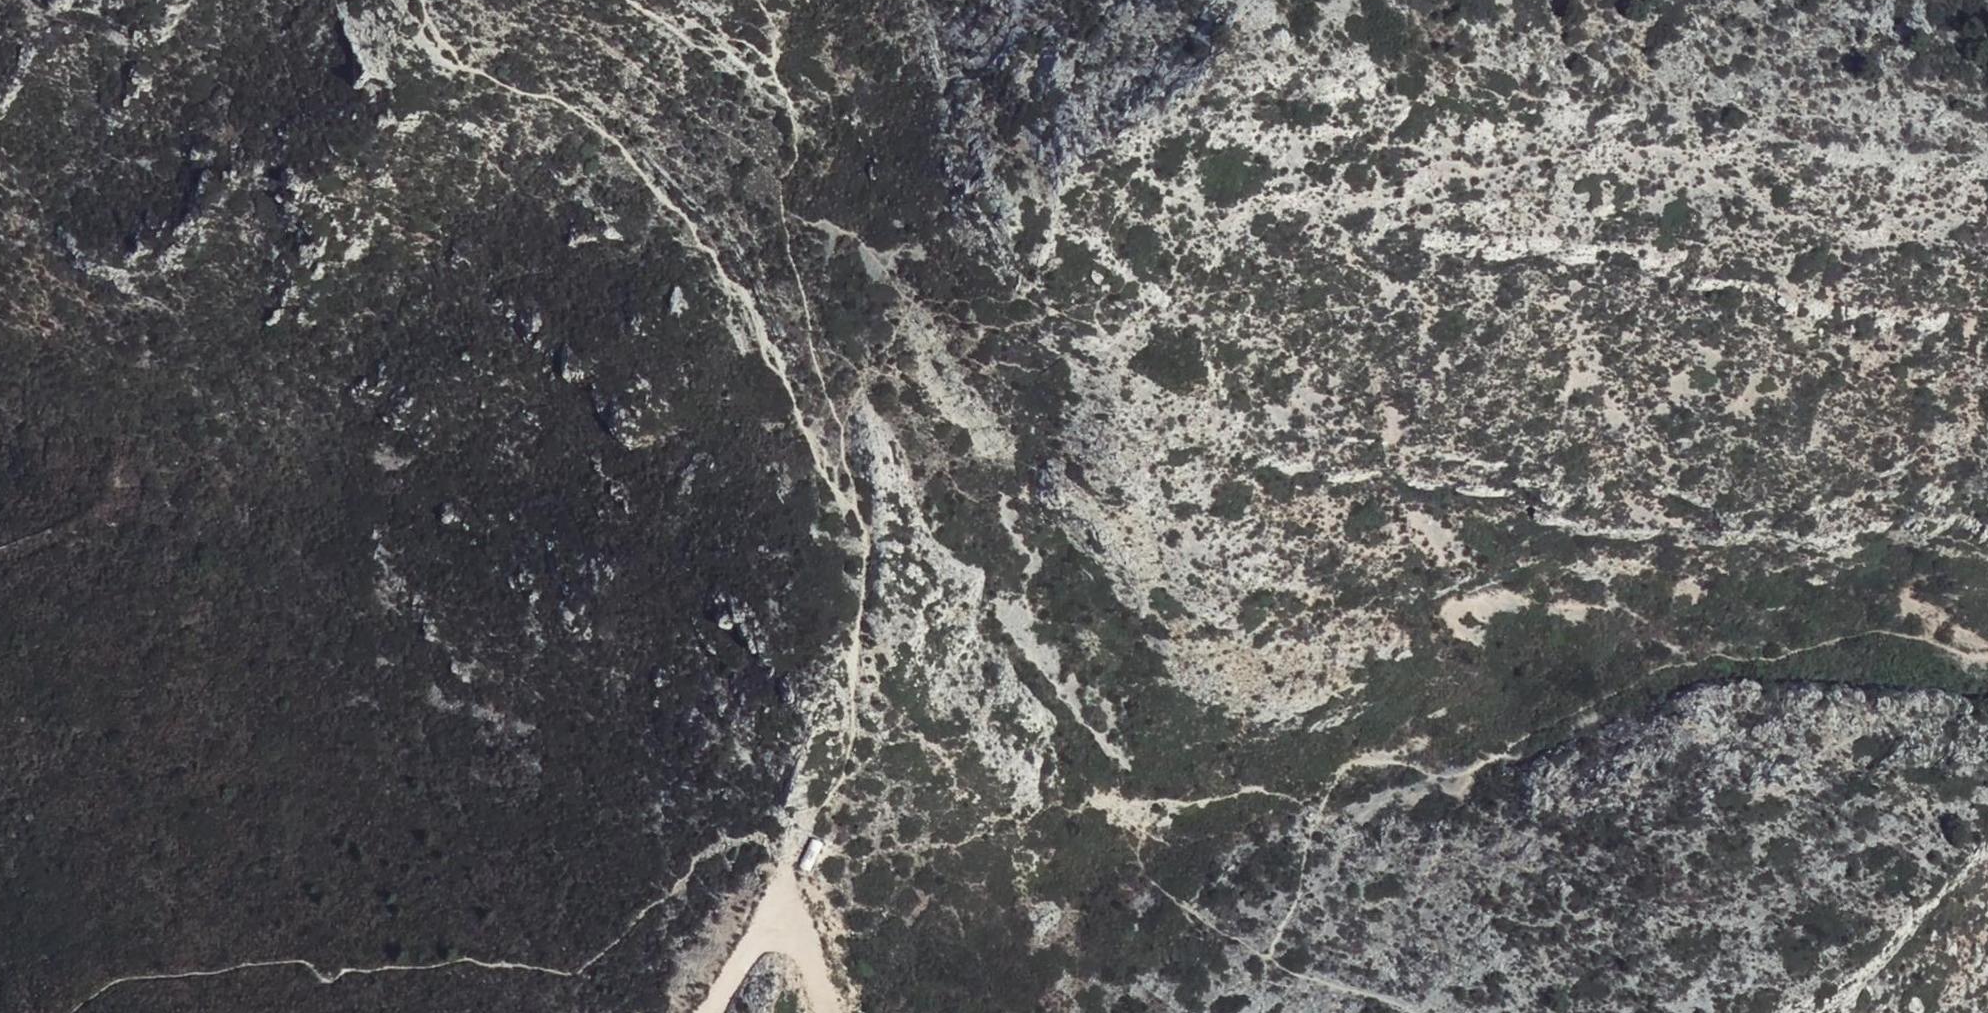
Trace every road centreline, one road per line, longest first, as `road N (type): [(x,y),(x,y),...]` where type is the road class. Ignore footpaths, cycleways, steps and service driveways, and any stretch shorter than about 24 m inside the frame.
road 1 (track): [(717,1012),(763,935),(784,928),(808,948),(825,1012)]

